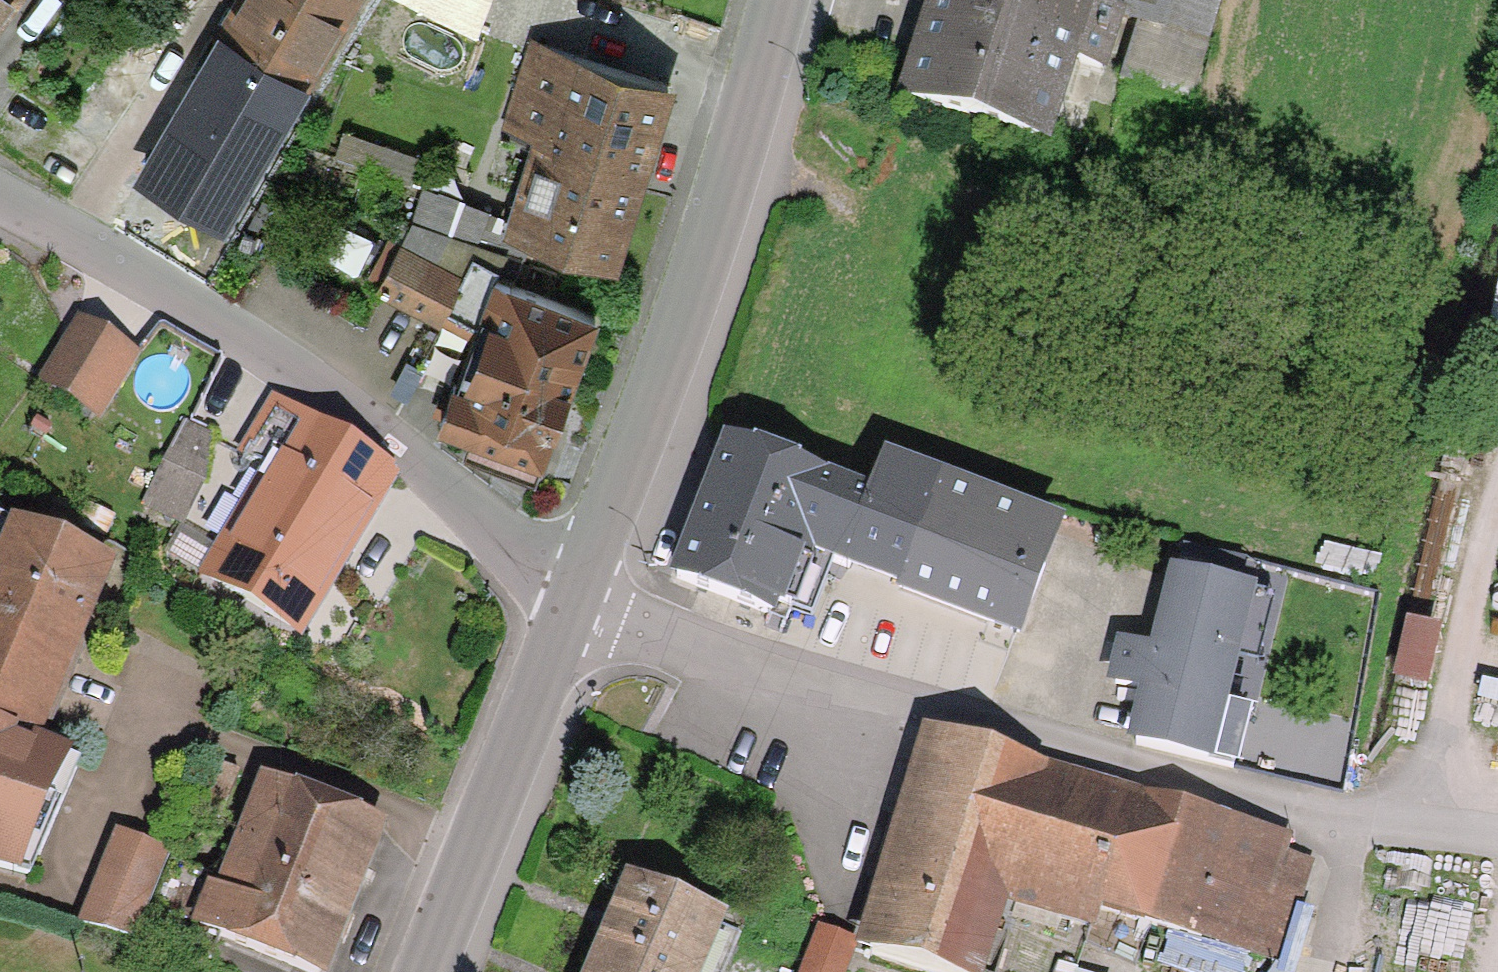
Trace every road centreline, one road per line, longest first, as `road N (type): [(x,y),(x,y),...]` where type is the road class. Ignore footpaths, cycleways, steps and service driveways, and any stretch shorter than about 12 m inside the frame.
road 1 (residential): [(579,586),(1125,759),(1497,844)]
road 2 (residential): [(0,205),(338,410),(512,550),(579,586)]
road 3 (secondary): [(783,0),(652,401),(579,586)]
road 4 (secondary): [(579,586),(424,971)]

